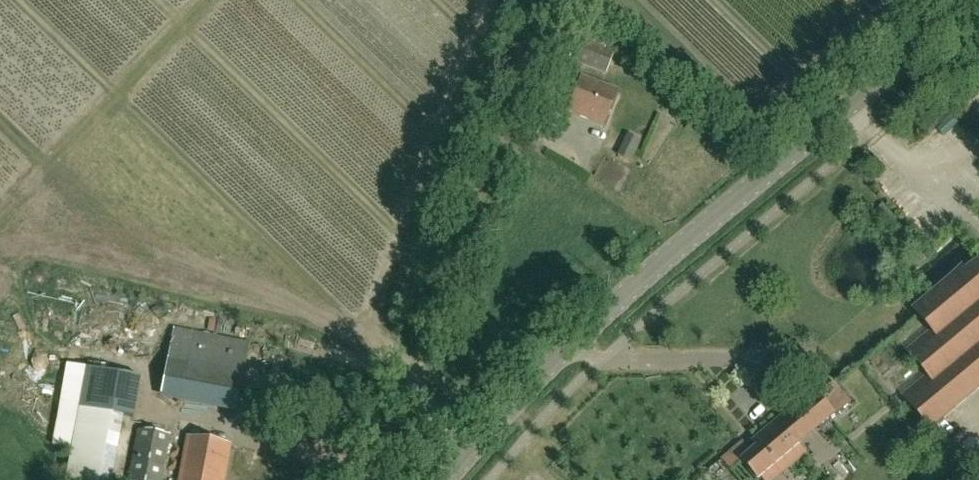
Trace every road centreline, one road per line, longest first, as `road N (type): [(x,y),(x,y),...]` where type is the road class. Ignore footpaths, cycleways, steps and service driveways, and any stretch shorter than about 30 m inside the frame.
road 1 (tertiary): [(448,479),(587,330),(978,1)]
road 2 (track): [(370,479),(541,25)]

